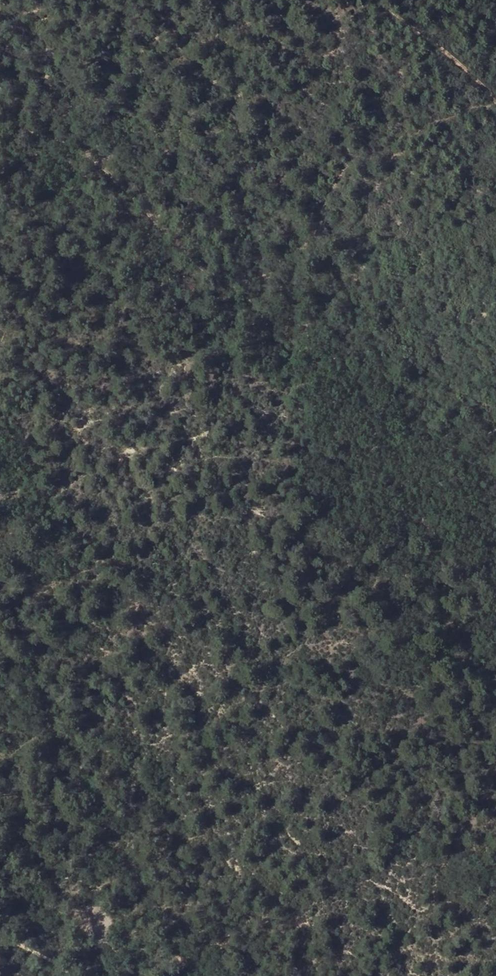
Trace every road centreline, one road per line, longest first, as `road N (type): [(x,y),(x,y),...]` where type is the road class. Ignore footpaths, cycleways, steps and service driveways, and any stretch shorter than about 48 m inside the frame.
road 1 (track): [(495,97),(391,0)]

